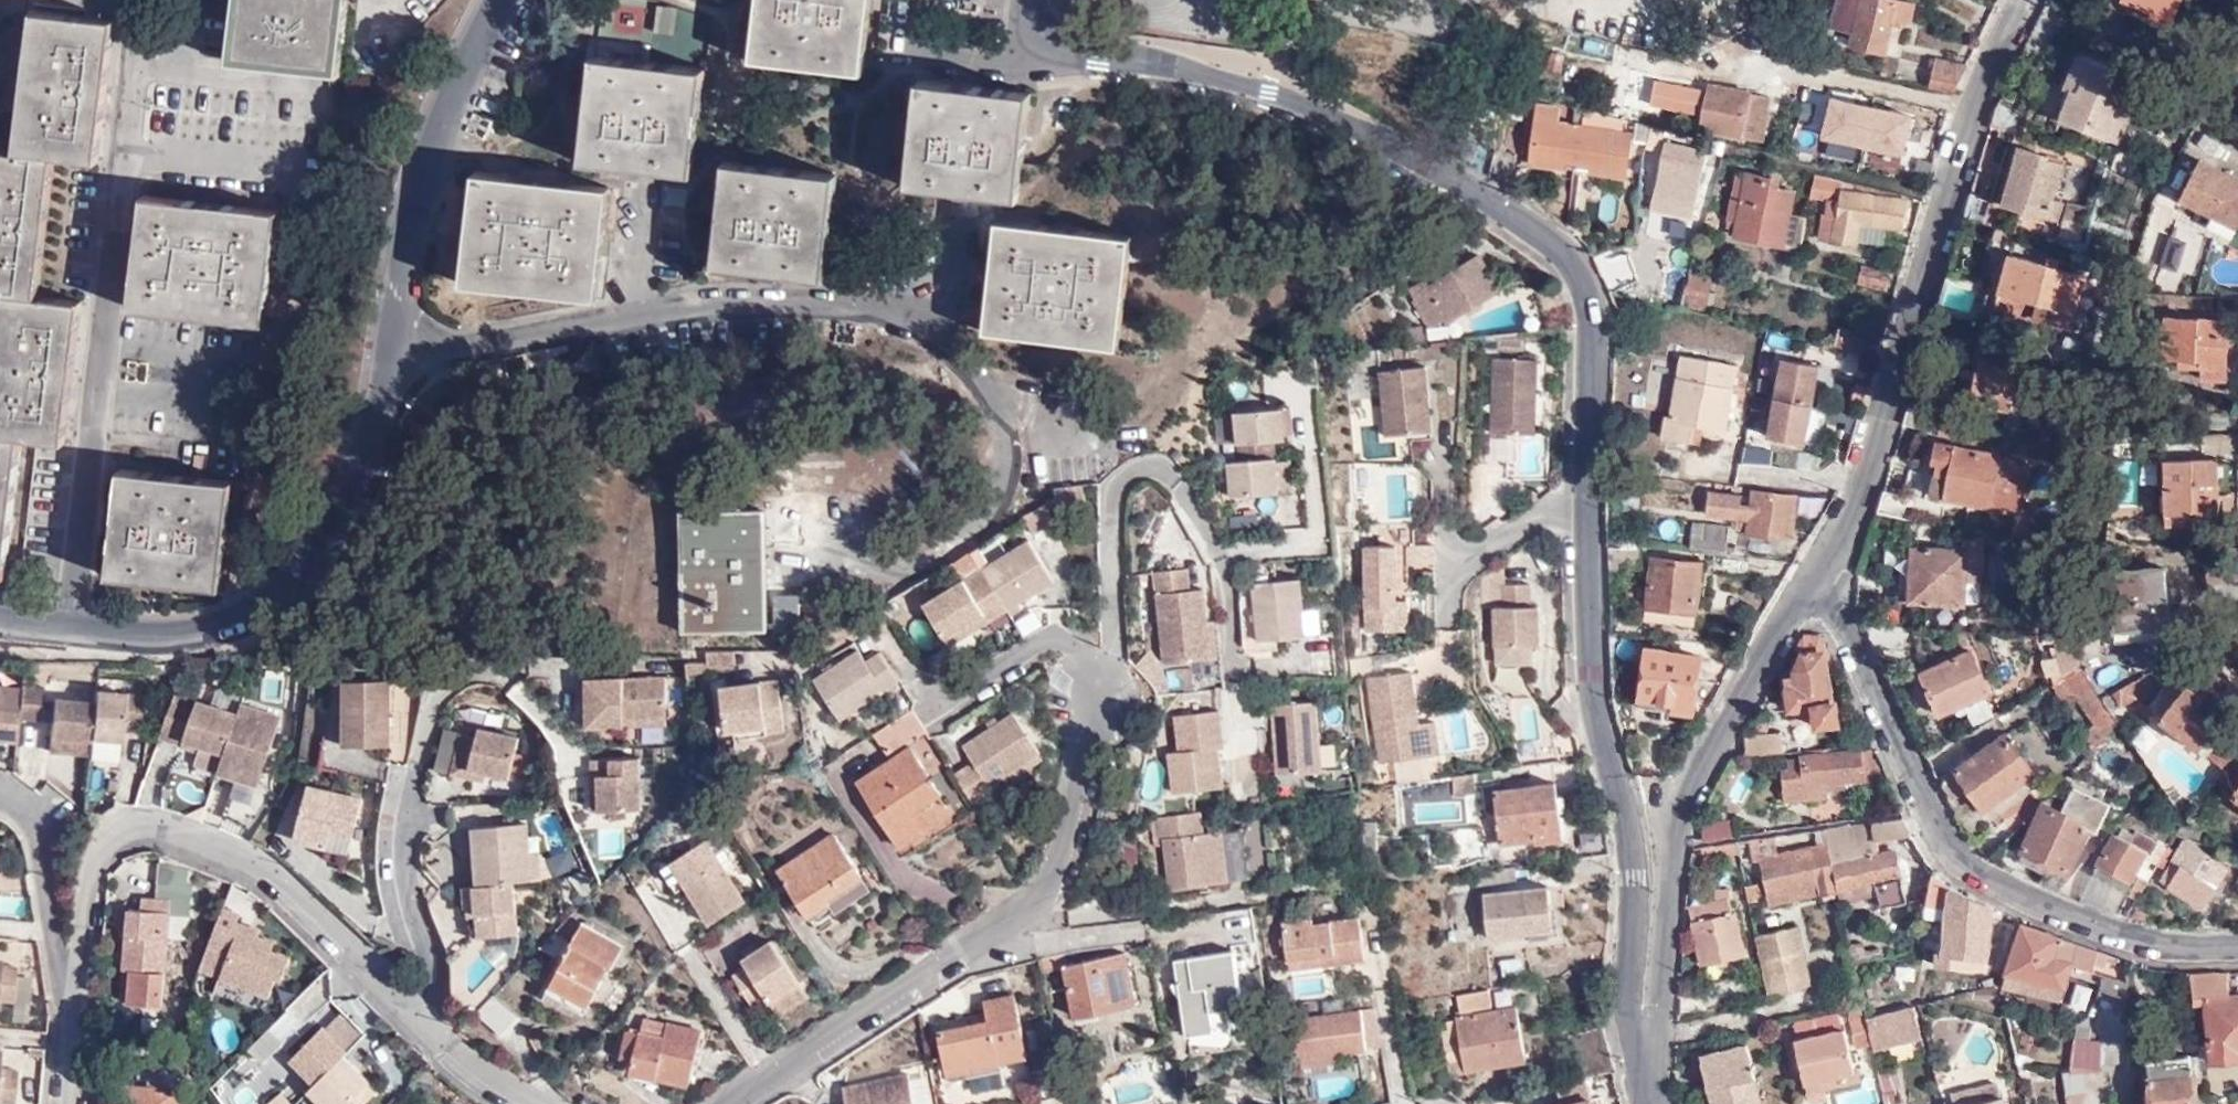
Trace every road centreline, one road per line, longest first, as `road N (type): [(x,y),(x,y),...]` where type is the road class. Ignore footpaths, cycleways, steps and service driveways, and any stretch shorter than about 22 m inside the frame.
road 1 (residential): [(1644,1085),(1632,1019),(1634,846),(1595,700),(1594,304),(1585,276),(1536,230),(1390,143),(1258,88),(1058,42),(1035,29),(1029,0)]
road 2 (residential): [(390,353),(450,354),(742,310),(850,309),(913,319),(972,358),(997,402),(1009,467),(990,518)]
road 3 (residential): [(64,1103),(87,879),(120,842),(173,833),(288,885),(415,1015)]
road 4 (residential): [(70,630),(135,0)]
road 5 (residential): [(1810,578),(1842,613),(1933,825),(1960,868),(2026,904),(2120,938),(2237,948)]
road 6 (residential): [(1810,578),(1869,468),(1975,109),(2026,0)]
road 7 (residential): [(1100,677),(1071,855),(1036,899),(731,1103)]
road 8 (residential): [(1644,1085),(1655,1058),(1685,794),(1810,578)]
road 9 (residential): [(70,630),(193,633),(281,596),(316,558),(346,500),(390,353)]
road 10 (residential): [(390,353),(436,133),(501,0)]
road 11 (residential): [(403,802),(395,860),(418,954),(415,1015)]
road 12 (residential): [(415,1015),(452,1066),(511,1103)]

